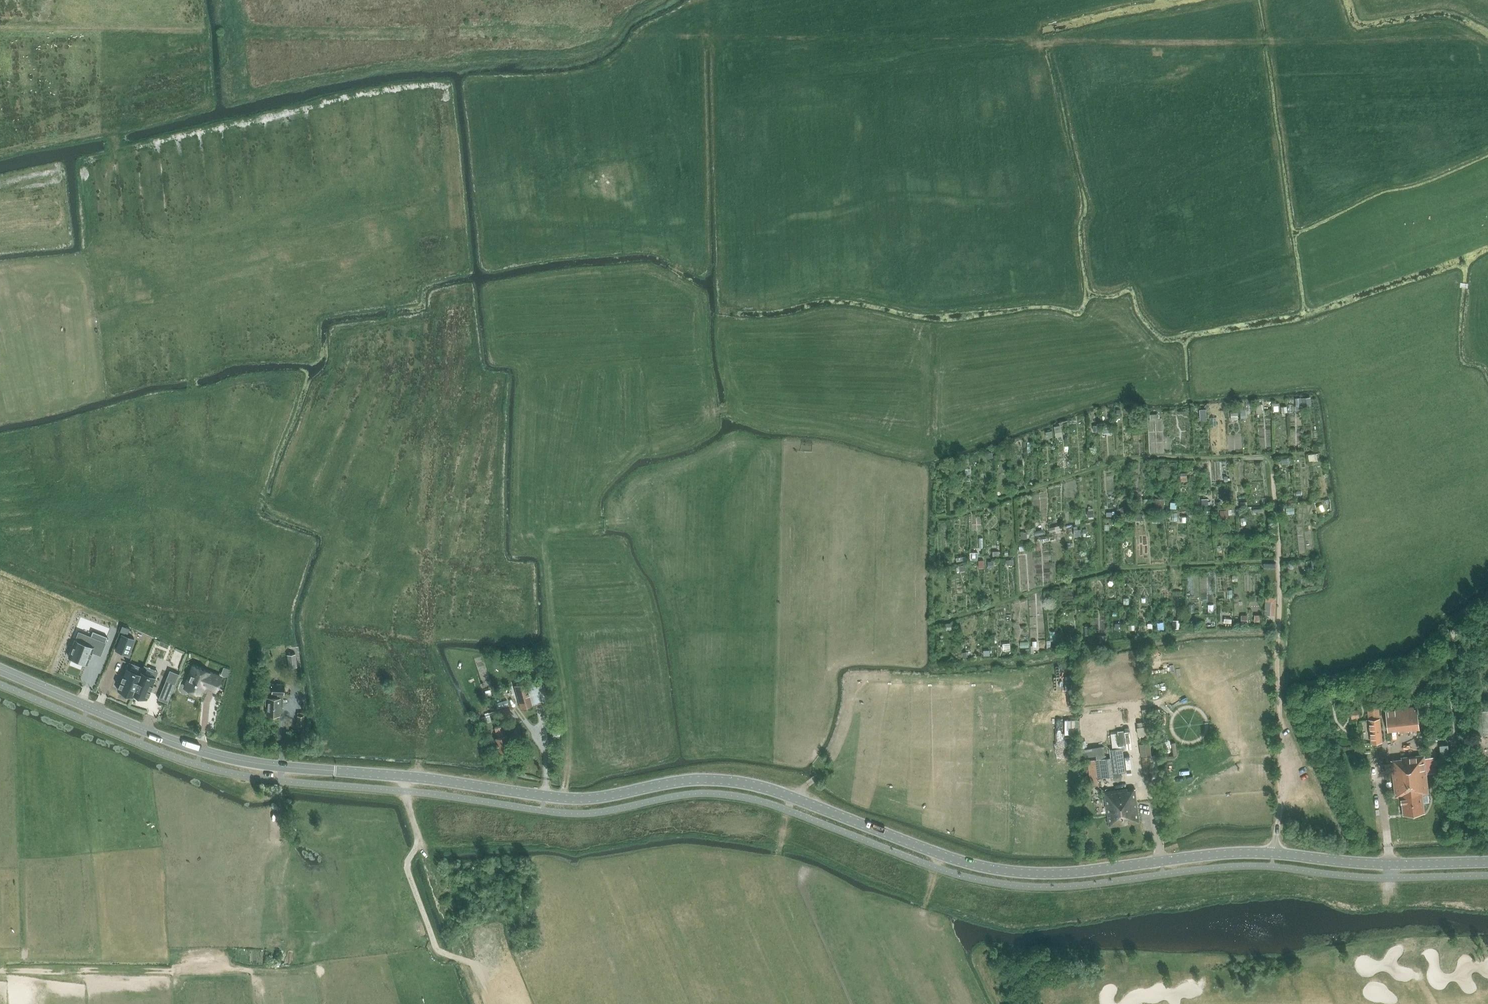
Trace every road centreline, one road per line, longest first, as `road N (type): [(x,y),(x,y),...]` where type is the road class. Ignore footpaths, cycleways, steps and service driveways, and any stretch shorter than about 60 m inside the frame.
road 1 (tertiary): [(1487,862),(1367,864),(1238,853),(1012,872),(749,784),(689,781),(578,799),(240,761),(0,670)]
road 2 (track): [(460,958),(437,950),(407,867),(418,842),(403,791),(407,777)]
road 3 (track): [(175,970),(0,972)]

